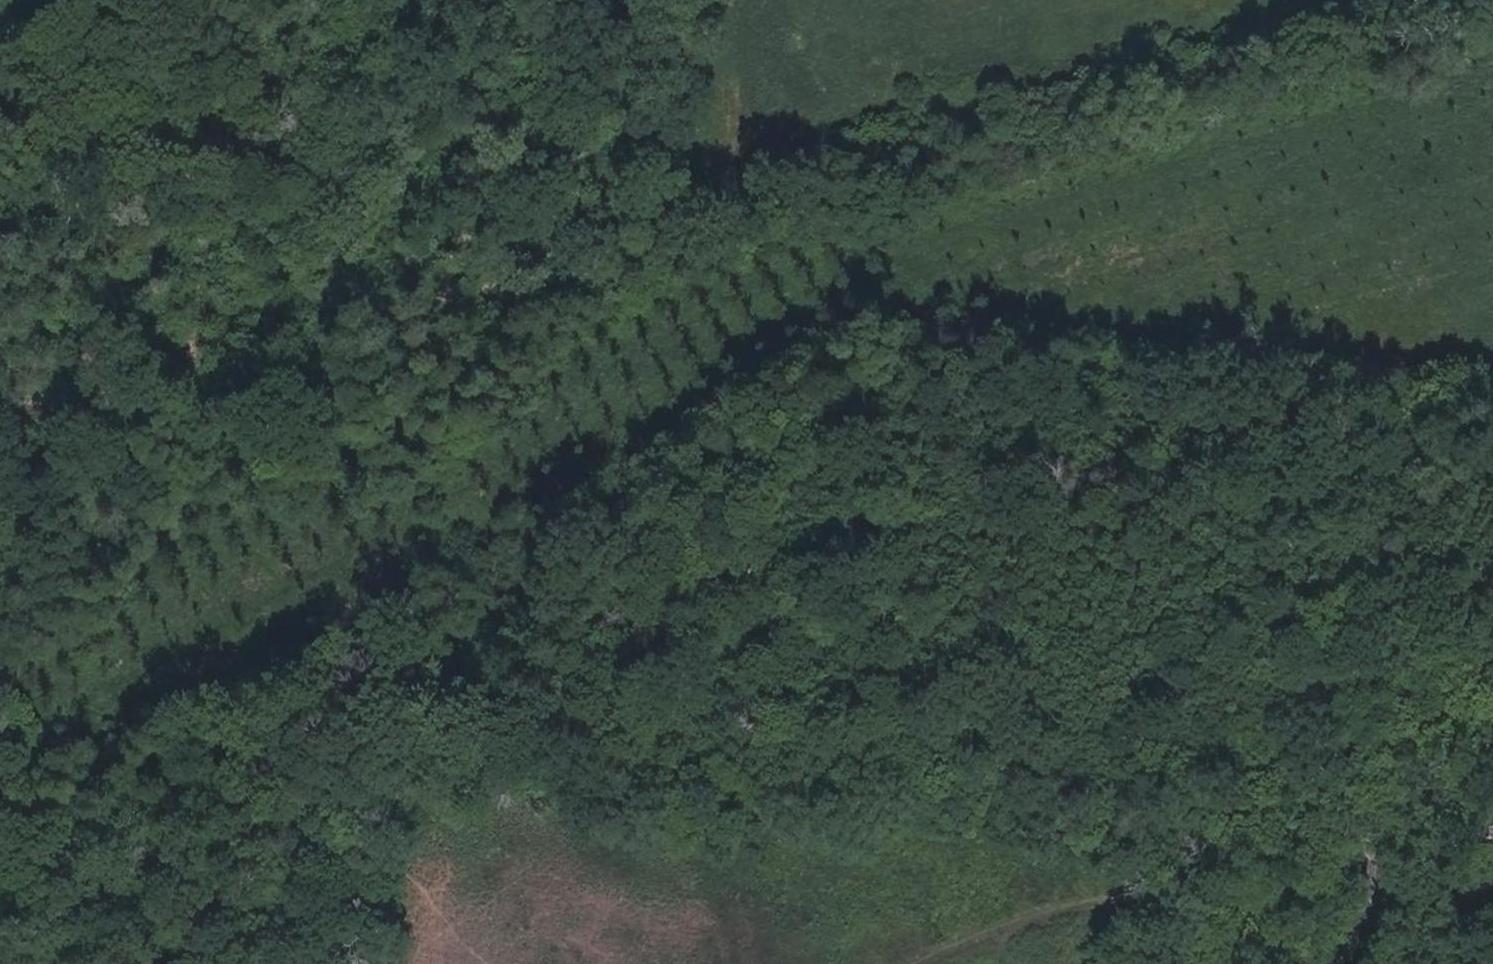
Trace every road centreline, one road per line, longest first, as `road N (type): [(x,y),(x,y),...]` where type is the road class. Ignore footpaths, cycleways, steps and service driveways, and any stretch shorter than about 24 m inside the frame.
road 1 (track): [(1344,963),(1369,894),(1362,820),(1336,729),(1343,662),(1383,627),(1492,598)]
road 2 (track): [(1369,894),(1185,898),(1061,912)]

